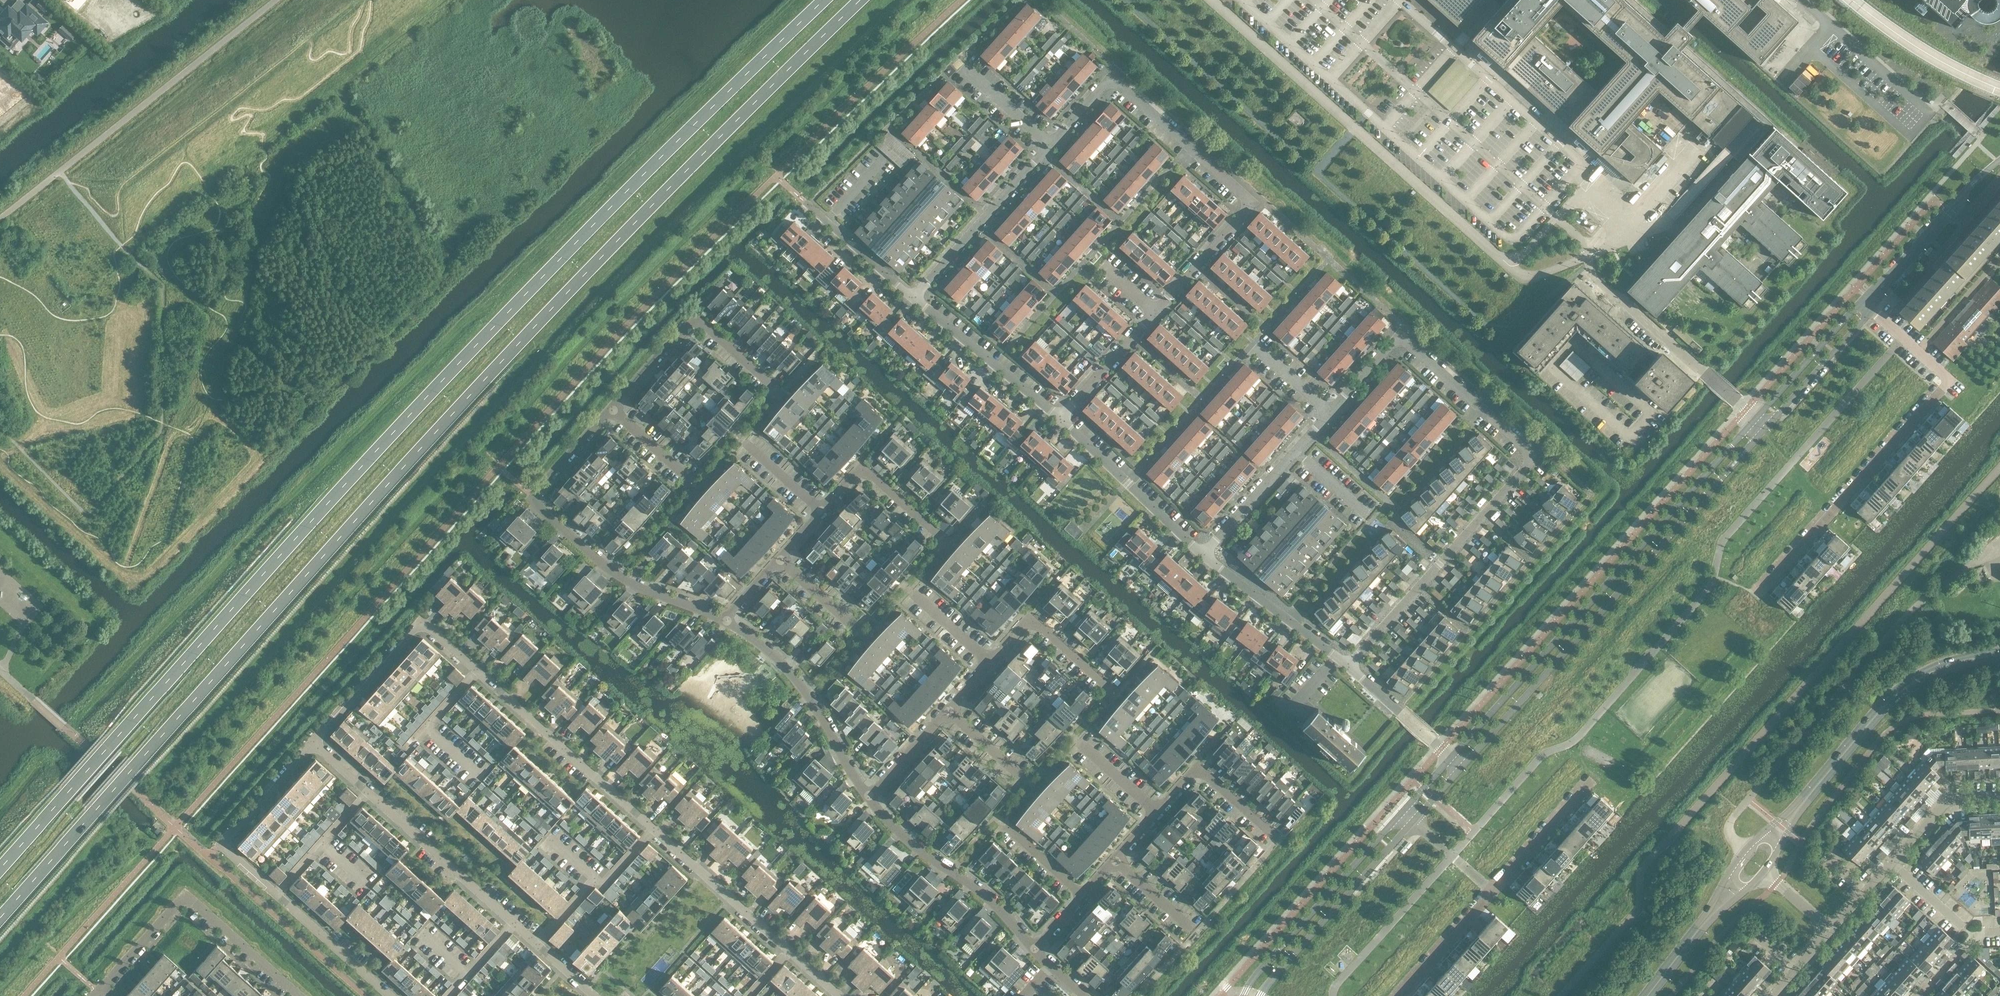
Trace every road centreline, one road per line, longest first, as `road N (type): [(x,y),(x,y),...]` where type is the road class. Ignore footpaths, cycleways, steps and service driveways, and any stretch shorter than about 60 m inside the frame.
road 1 (trunk): [(0,920),(565,295),(862,0)]
road 2 (trunk): [(824,0),(371,454),(0,869)]
road 3 (residential): [(1348,667),(1527,469),(1520,441),(1416,349),(1389,350),(1204,555)]
road 4 (residential): [(915,295),(1109,86),(1122,88),(1246,200),(1247,210),(1154,313)]
road 5 (residential): [(837,995),(422,623)]
road 6 (unclassified): [(1462,764),(1764,427)]
road 7 (unclassified): [(1754,419),(1451,754)]
road 8 (residential): [(1761,590),(1950,379),(1867,305)]
road 9 (residential): [(598,995),(314,743)]
road 10 (residential): [(390,995),(221,844),(314,743)]
road 11 (residential): [(725,621),(615,573),(535,498),(614,410)]
road 12 (secondary): [(1999,651),(1910,679),(1759,836)]
road 13 (secondary): [(1777,852),(1801,809),(1890,705),(1932,676),(1999,659)]
road 14 (unclassified): [(1402,810),(1244,995)]
road 15 (residential): [(871,798),(787,668),(725,621)]
road 16 (unclassified): [(1260,995),(1414,821)]
road 17 (residential): [(1113,860),(1196,767),(1276,837)]
road 18 (residential): [(1034,948),(980,892),(911,844),(871,798)]
road 19 (residential): [(614,410),(692,324),(770,386)]
road 20 (residential): [(783,560),(862,473),(936,529)]
road 21 (residential): [(949,711),(1027,625),(1103,680)]
road 22 (residential): [(1204,555),(1059,419)]
road 23 (residential): [(1059,419),(915,295)]
road 24 (residential): [(1348,667),(1204,555)]
road 25 (unclassified): [(1867,305),(1851,310),(1754,419)]
road 26 (residential): [(314,743),(422,623)]
road 27 (unclassified): [(1764,427),(1863,319),(1867,305)]
road 28 (secondary): [(1733,865),(1641,995)]
road 29 (residential): [(1615,296),(1734,398)]
road 30 (residential): [(298,995),(185,897)]
road 31 (residential): [(1495,889),(1591,778)]
road 32 (secondary): [(1651,995),(1705,926),(1749,888)]
road 33 (residential): [(1399,995),(1495,889)]
road 34 (residential): [(1154,313),(1059,419)]
road 35 (residential): [(915,295),(809,204)]
road 36 (residential): [(1451,754),(1348,667)]
road 37 (residential): [(1999,797),(1950,798),(1893,861)]
road 38 (residential): [(99,993),(185,897)]
road 39 (unclassified): [(1867,305),(1949,210)]

